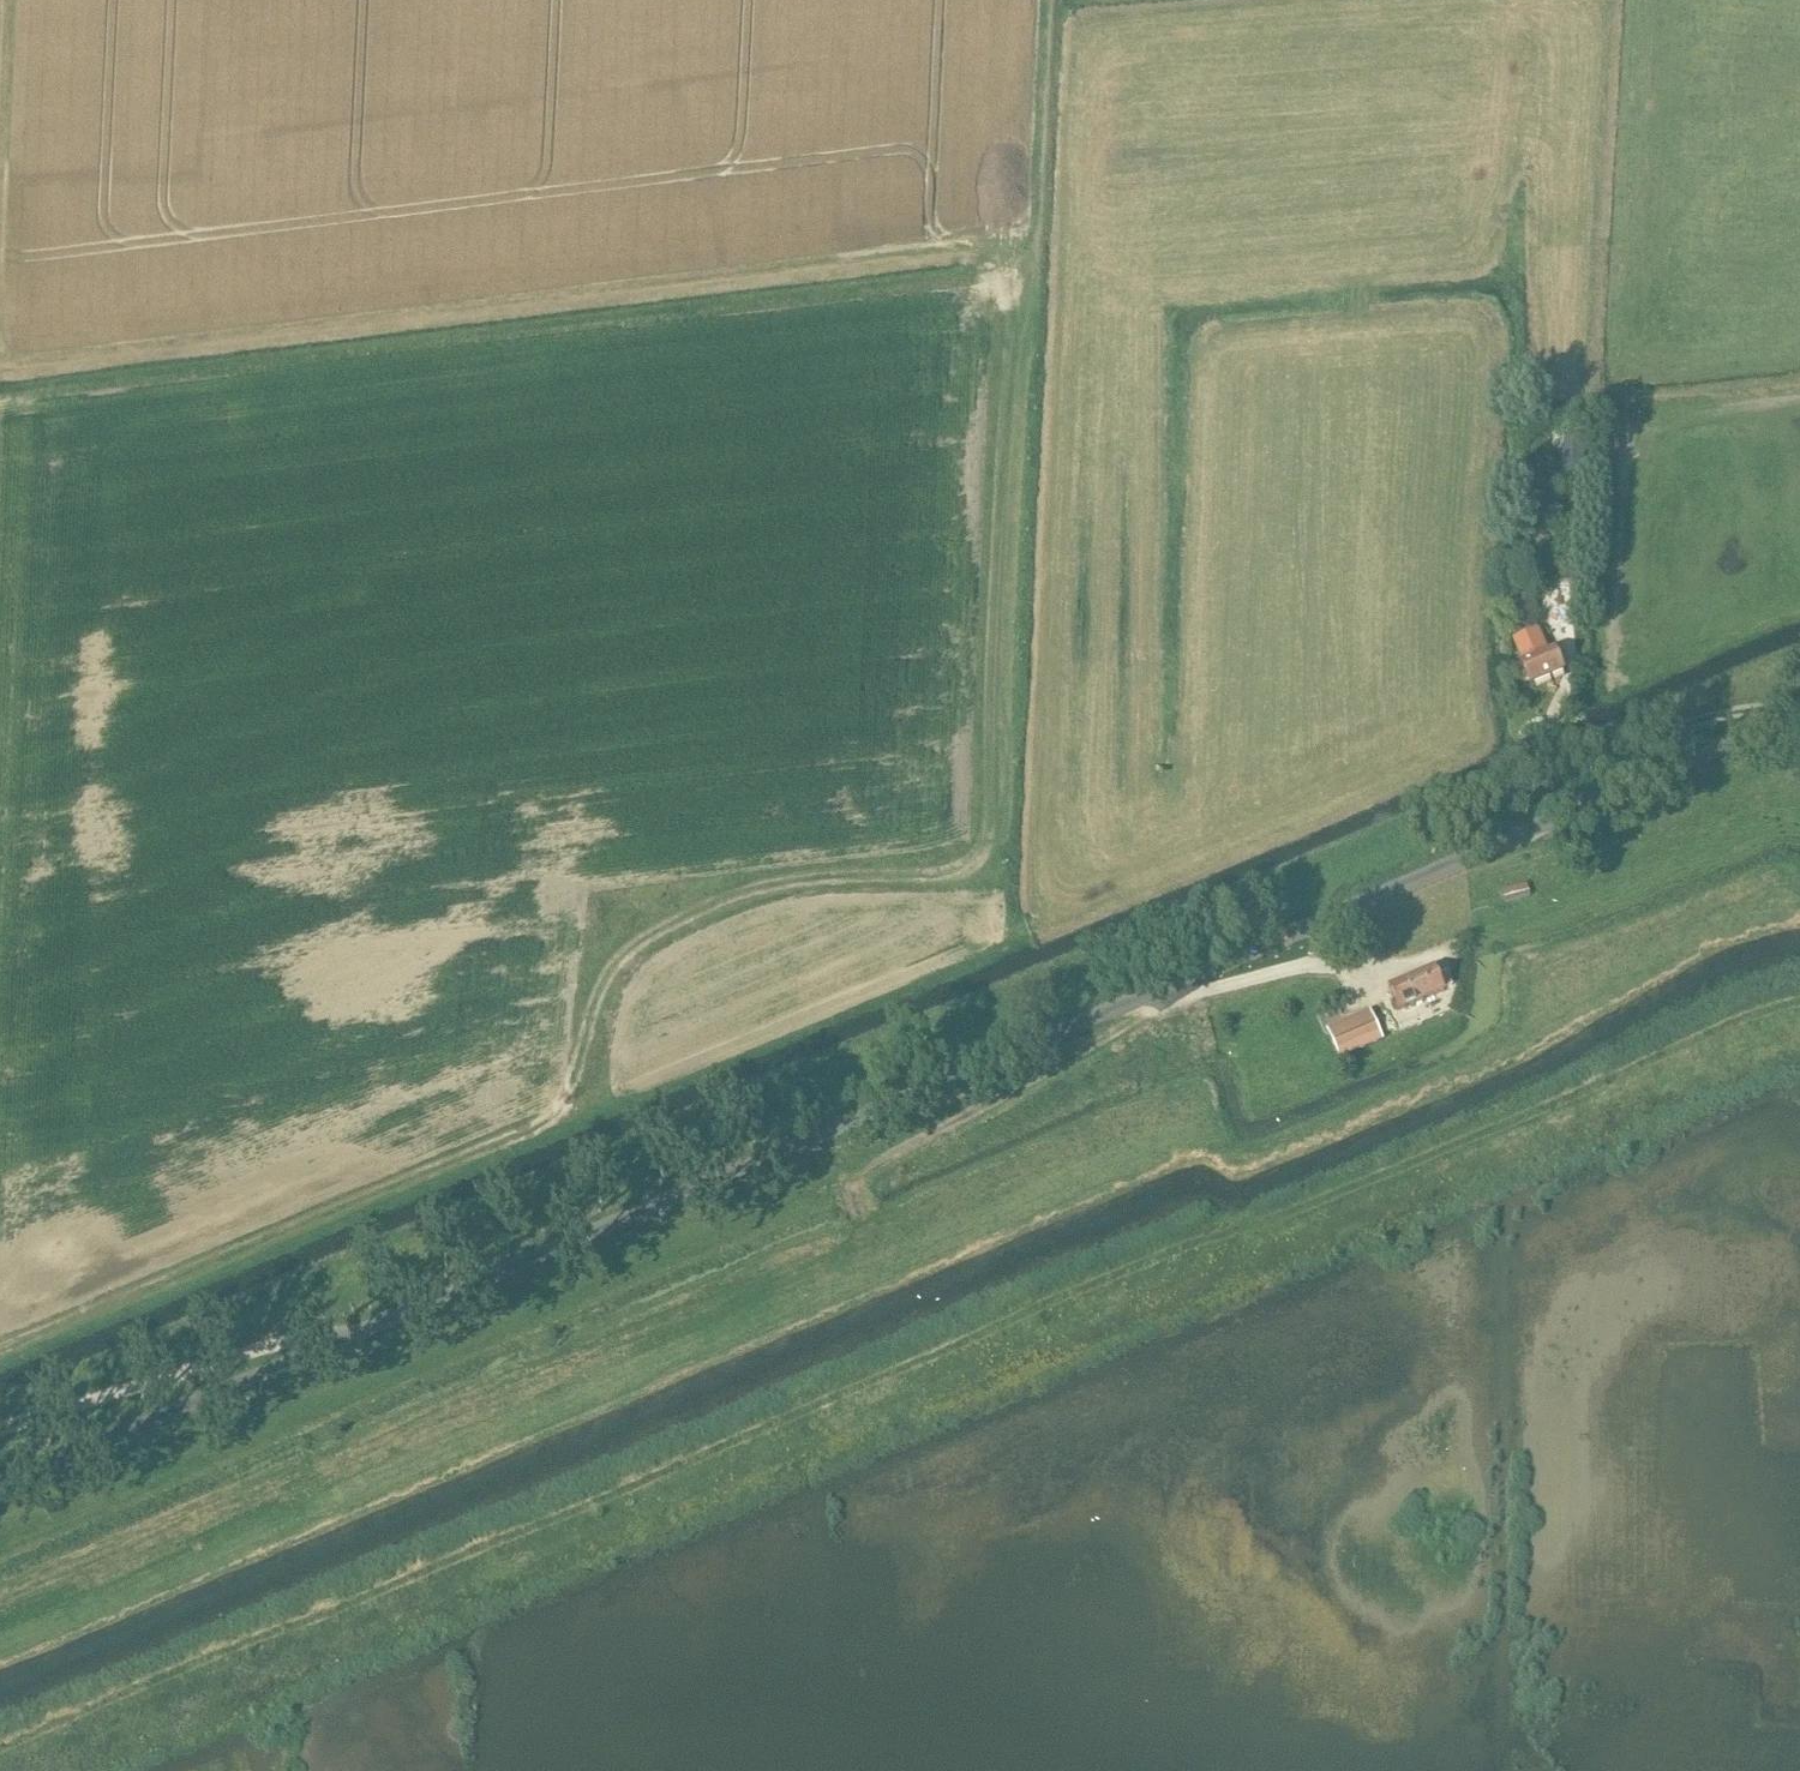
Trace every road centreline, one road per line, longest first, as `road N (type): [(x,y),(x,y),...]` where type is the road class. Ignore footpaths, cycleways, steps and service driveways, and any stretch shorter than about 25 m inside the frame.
road 1 (track): [(971,0),(975,262),(999,315),(980,860),(773,889),(650,938),(595,991),(549,1123),(0,1345)]
road 2 (unclassified): [(0,1481),(1715,749),(1799,735)]
road 3 (track): [(861,1215),(852,1184),(864,1168),(1164,1000)]
road 4 (track): [(0,1430),(292,1335),(335,1340)]

